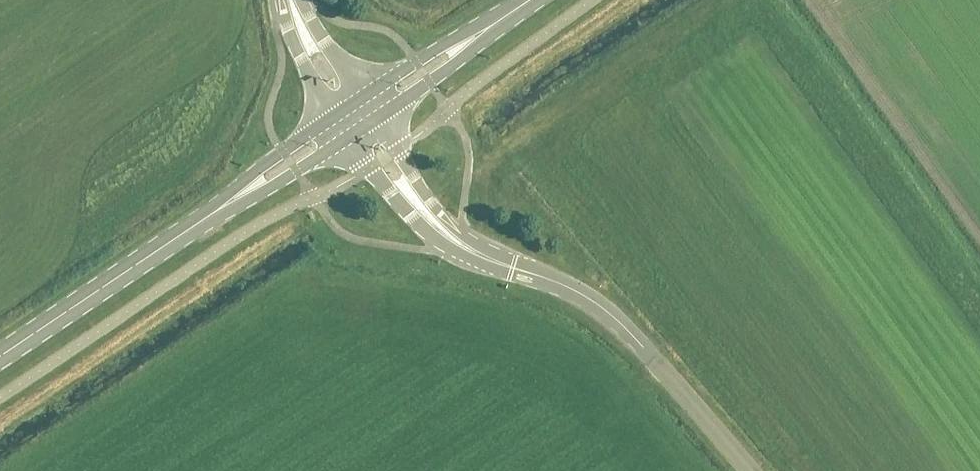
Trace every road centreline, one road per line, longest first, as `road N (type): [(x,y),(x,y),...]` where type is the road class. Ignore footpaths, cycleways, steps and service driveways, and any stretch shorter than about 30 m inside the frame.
road 1 (unclassified): [(744,470),(606,314),(550,277),(493,264)]
road 2 (secondary): [(215,214),(0,356)]
road 3 (unclassified): [(347,142),(399,205),(441,240),(493,264)]
road 4 (unclassified): [(493,264),(441,217),(377,120)]
road 5 (secondary): [(377,120),(454,67),(502,22)]
road 6 (secondary): [(502,22),(441,47),(364,98)]
road 7 (secondary): [(332,120),(261,169),(215,214)]
road 8 (secondary): [(215,214),(347,142)]
road 9 (unclassified): [(281,0),(300,67),(332,120)]
road 10 (unclassified): [(364,98),(293,0)]

